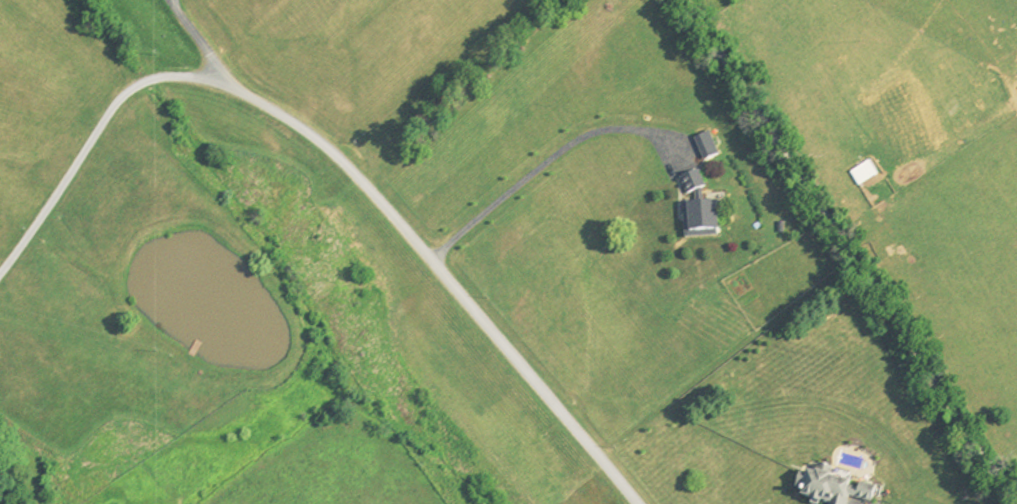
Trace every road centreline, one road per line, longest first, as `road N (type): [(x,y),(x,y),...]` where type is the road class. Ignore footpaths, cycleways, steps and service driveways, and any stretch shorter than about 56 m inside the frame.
road 1 (residential): [(1015,503),(687,0)]
road 2 (residential): [(218,92),(281,120),(347,171),(638,503)]
road 3 (residential): [(0,274),(111,108),(132,89),(159,81),(218,92)]

